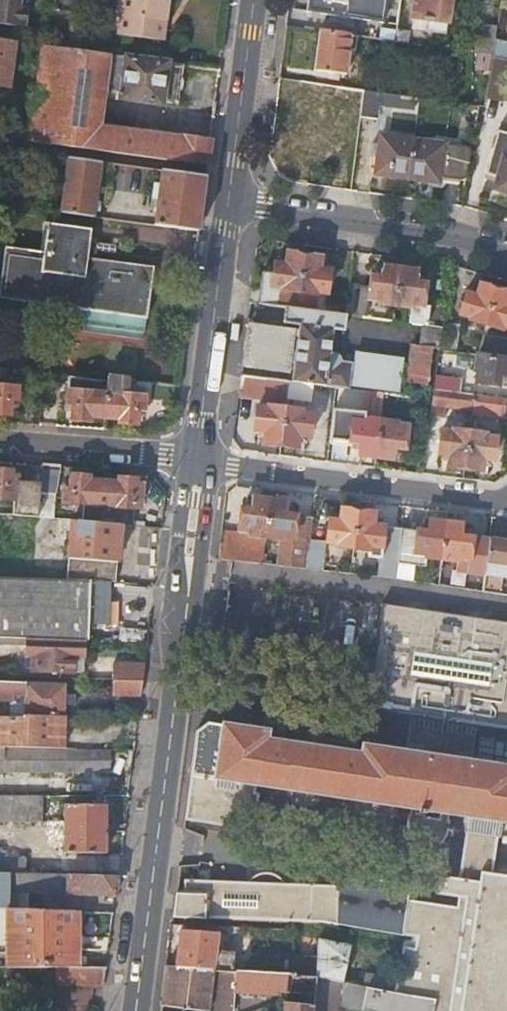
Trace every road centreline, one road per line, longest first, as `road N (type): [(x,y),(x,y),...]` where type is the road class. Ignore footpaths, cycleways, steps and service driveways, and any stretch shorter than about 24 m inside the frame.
road 1 (secondary): [(137,1010),(200,462)]
road 2 (residential): [(506,499),(200,462)]
road 3 (residential): [(229,202),(506,253)]
road 4 (secondary): [(200,462),(229,202)]
road 5 (secondary): [(229,202),(255,0)]
road 6 (residential): [(0,446),(200,462)]

